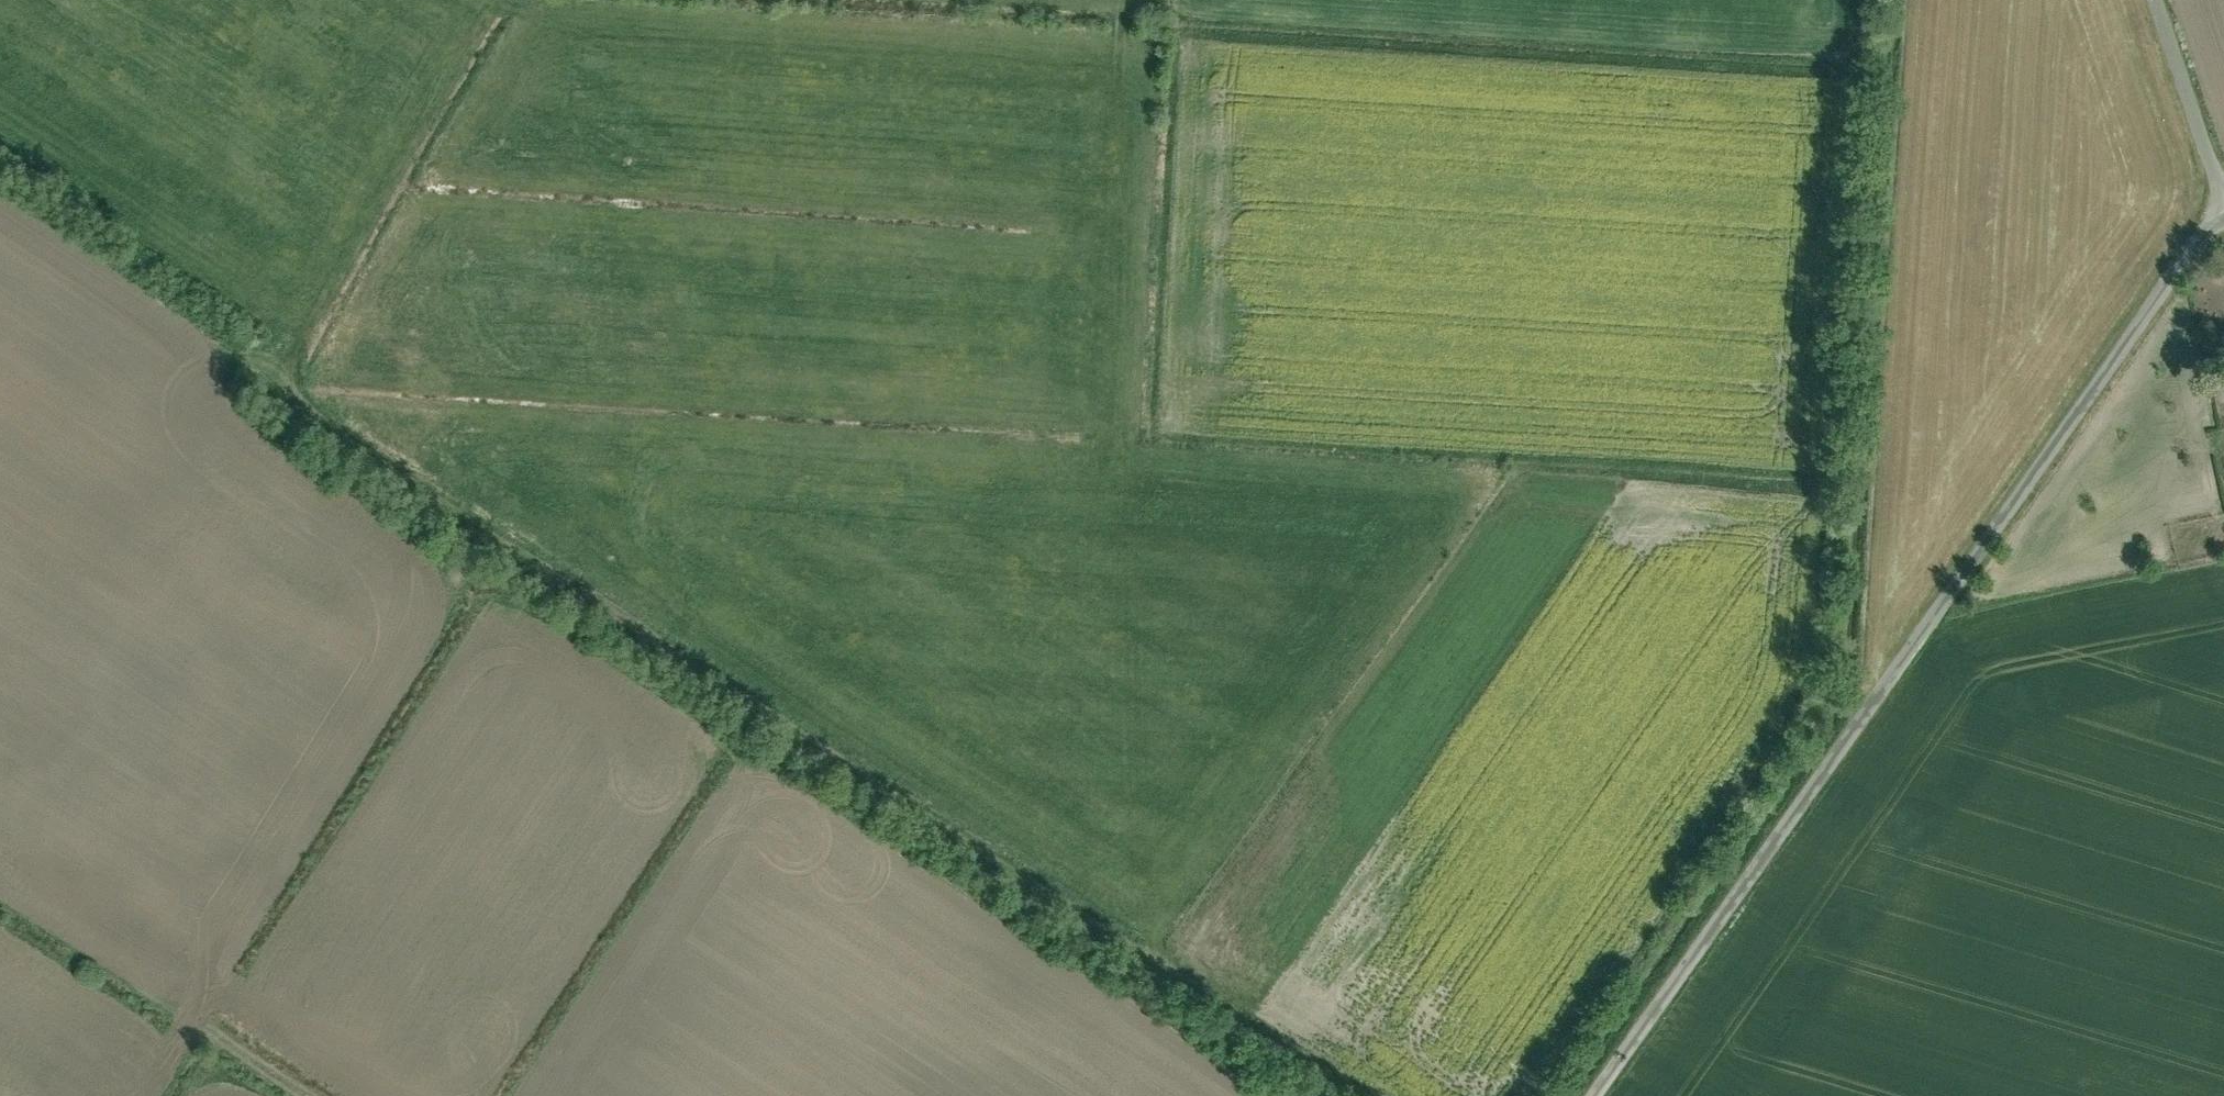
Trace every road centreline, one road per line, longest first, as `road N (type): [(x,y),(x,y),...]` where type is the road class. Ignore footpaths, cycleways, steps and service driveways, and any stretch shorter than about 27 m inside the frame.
road 1 (residential): [(2223,219),(2176,267),(1939,580),(1577,1095)]
road 2 (residential): [(2223,189),(2157,0)]

